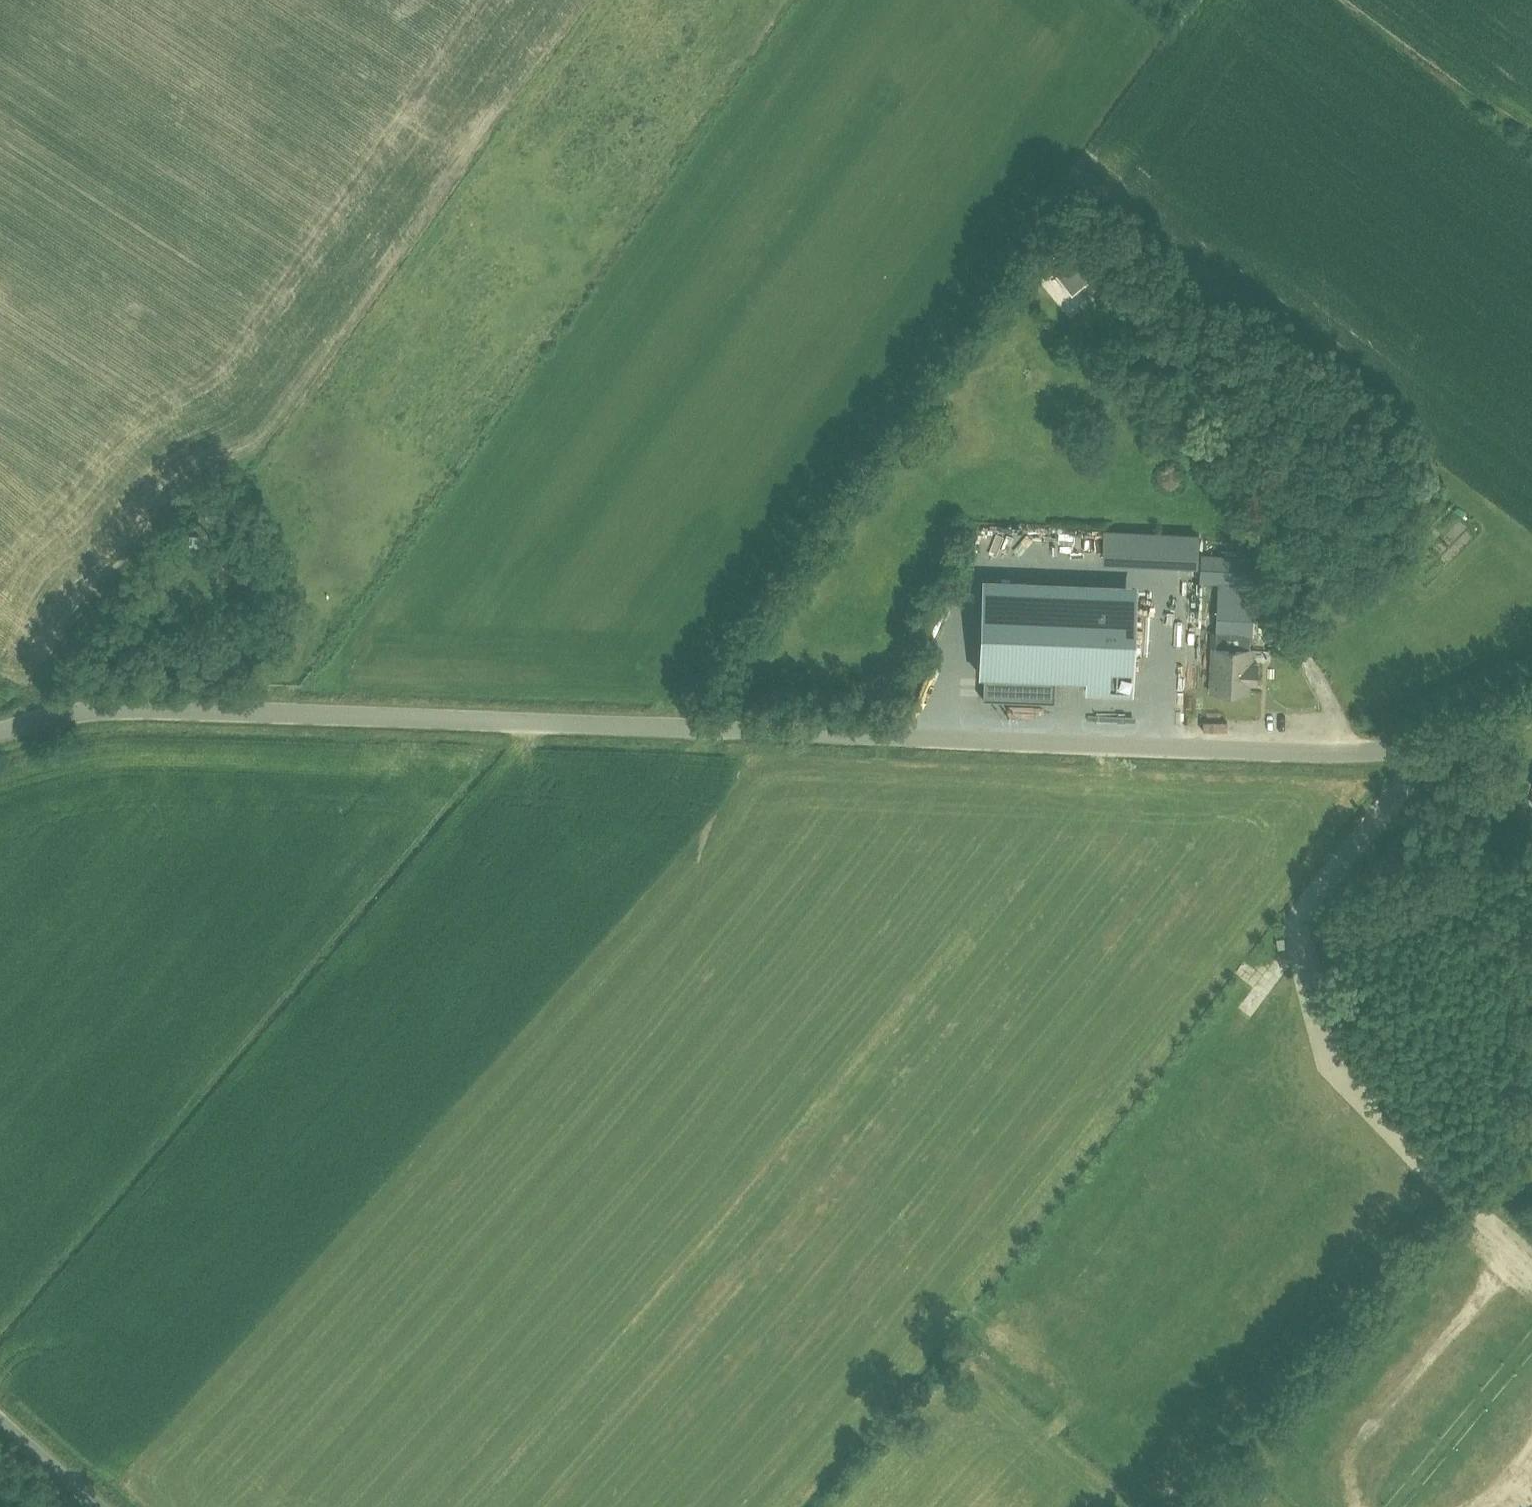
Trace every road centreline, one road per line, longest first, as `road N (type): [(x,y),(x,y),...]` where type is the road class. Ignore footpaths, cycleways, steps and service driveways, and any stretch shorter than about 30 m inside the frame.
road 1 (unclassified): [(0,738),(113,711),(1342,752),(1456,738),(1531,707)]
road 2 (unclassified): [(106,1506),(0,1415)]

